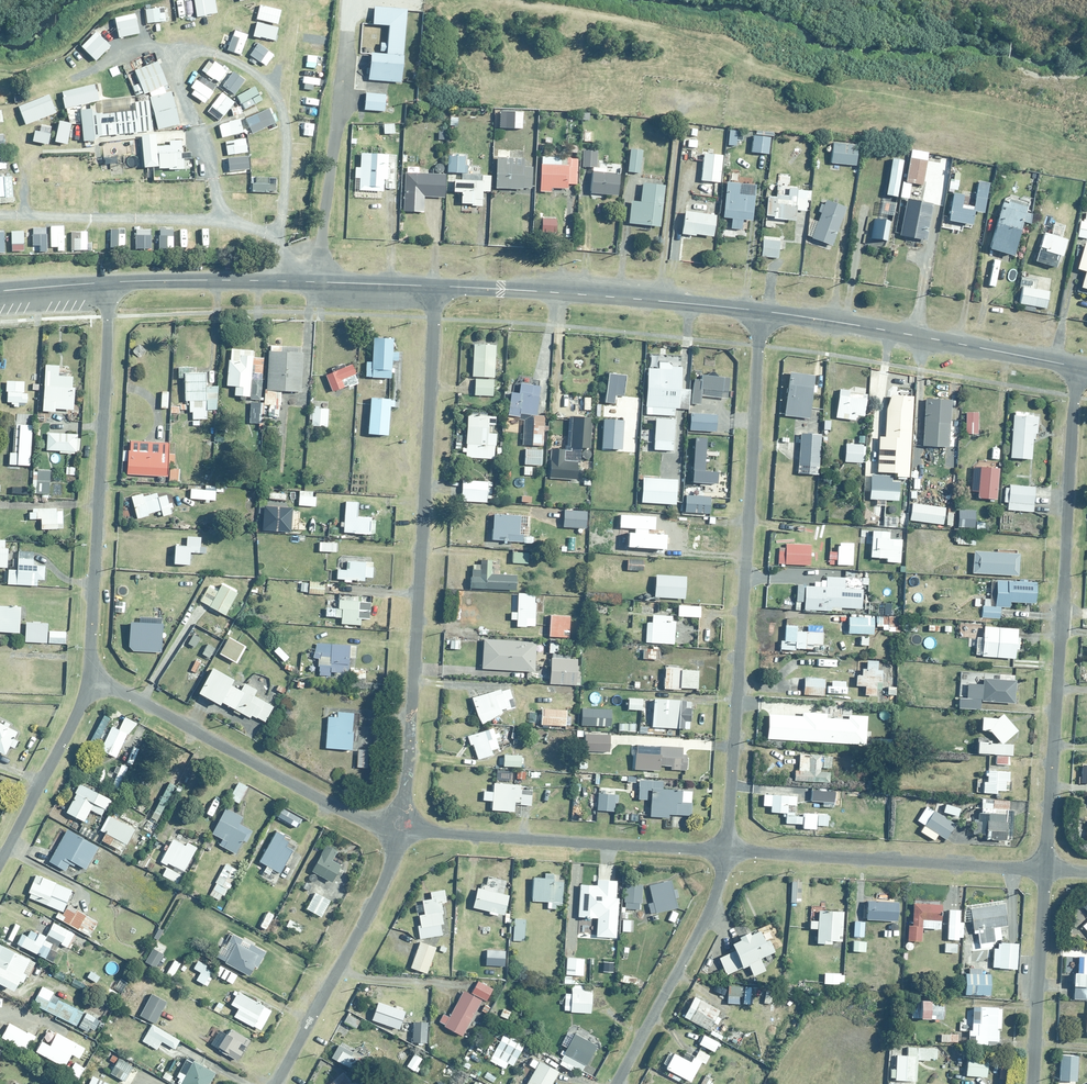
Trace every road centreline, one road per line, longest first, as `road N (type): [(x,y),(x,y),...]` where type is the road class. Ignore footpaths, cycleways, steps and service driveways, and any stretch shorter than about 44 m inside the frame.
road 1 (residential): [(400,830),(435,286)]
road 2 (residential): [(727,850),(760,310)]
road 3 (residential): [(1076,367),(1045,869)]
road 4 (track): [(489,0),(551,12),(576,28),(623,28),(656,46),(681,122),(661,300)]
road 5 (residential): [(88,679),(110,282)]
road 6 (residential): [(88,679),(363,821),(400,830)]
road 7 (residential): [(400,830),(727,850)]
road 8 (tertiary): [(435,286),(760,310)]
road 9 (tertiary): [(110,282),(435,286)]
road 10 (tertiary): [(760,310),(1076,367)]
road 11 (residential): [(727,850),(1045,869)]
road 12 (residential): [(275,1083),(386,879),(400,830)]
road 13 (residential): [(616,1083),(703,926),(727,850)]
road 14 (residential): [(1045,869),(1033,1083)]
road 15 (residential): [(0,860),(88,679)]

